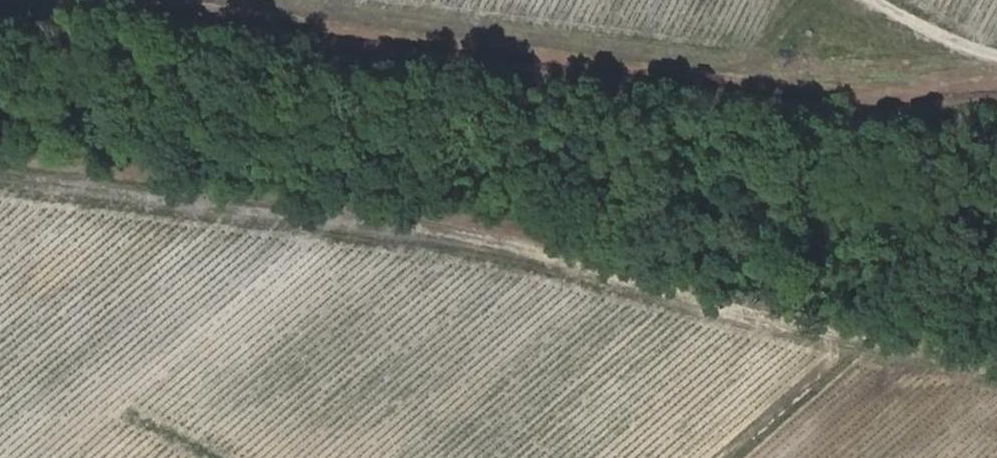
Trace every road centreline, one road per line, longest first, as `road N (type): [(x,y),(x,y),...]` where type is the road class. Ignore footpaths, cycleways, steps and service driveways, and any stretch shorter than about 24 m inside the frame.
road 1 (track): [(996,55),(878,0)]

